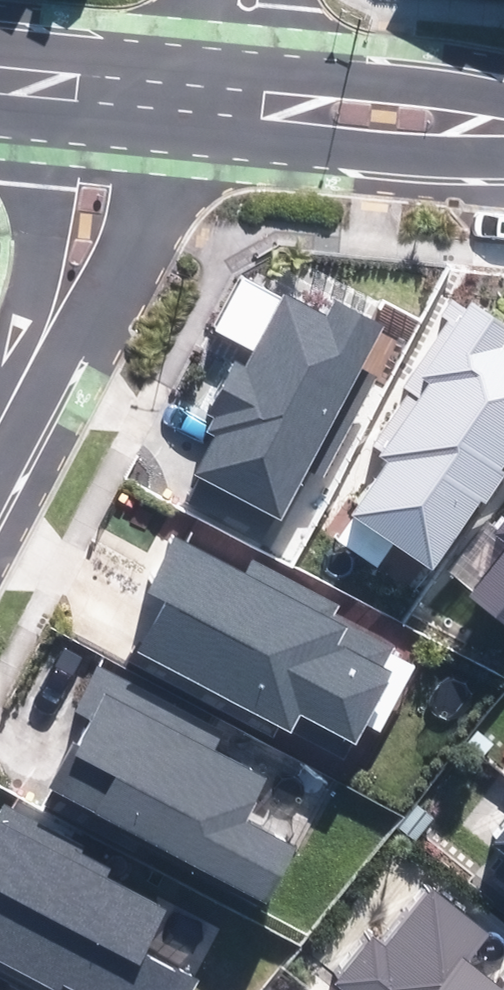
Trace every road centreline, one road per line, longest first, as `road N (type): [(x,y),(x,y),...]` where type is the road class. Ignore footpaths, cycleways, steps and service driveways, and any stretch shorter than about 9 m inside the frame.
road 1 (residential): [(503,125),(189,100)]
road 2 (residential): [(189,100),(160,201),(129,266),(38,336)]
road 3 (residential): [(38,336),(50,85)]
road 4 (residential): [(189,100),(50,85)]

